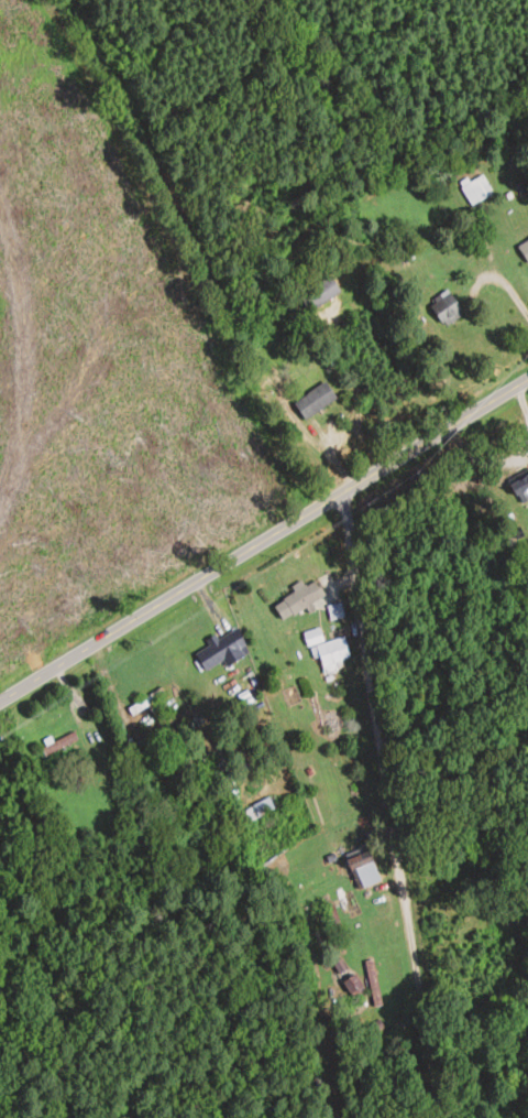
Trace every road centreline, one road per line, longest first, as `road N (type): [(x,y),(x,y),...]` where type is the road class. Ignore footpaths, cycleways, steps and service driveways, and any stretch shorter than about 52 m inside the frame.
road 1 (residential): [(437,1117),(342,496)]
road 2 (tertiary): [(0,703),(527,379)]
road 3 (track): [(342,496),(238,401),(191,302),(185,208),(116,44),(76,0)]

